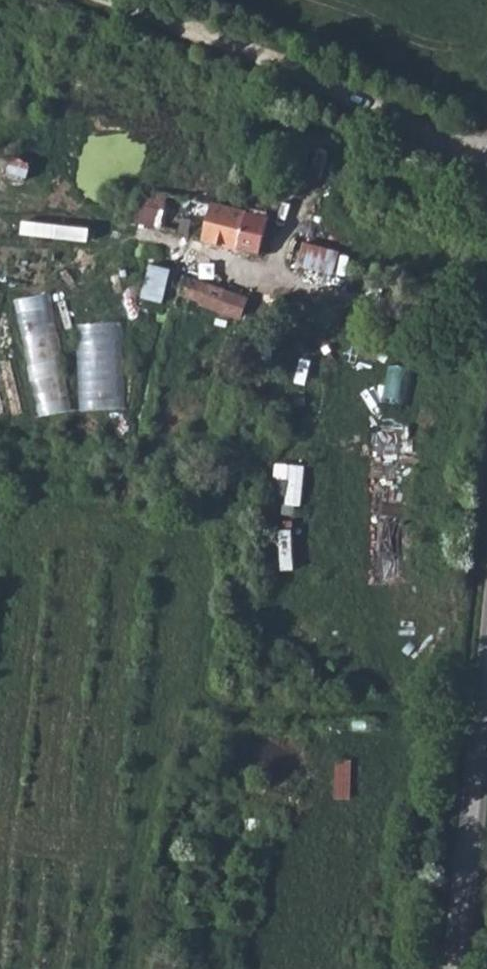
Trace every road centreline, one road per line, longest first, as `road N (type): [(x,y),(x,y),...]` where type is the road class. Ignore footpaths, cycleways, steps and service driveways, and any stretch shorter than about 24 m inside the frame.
road 1 (unclassified): [(80,0),(276,72),(486,166)]
road 2 (tertiary): [(454,968),(486,660)]

